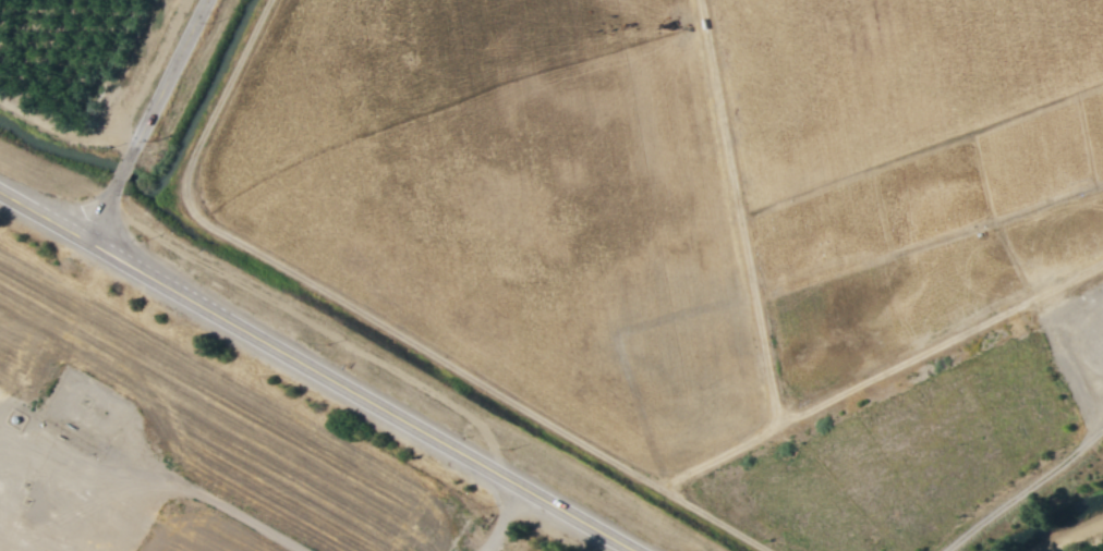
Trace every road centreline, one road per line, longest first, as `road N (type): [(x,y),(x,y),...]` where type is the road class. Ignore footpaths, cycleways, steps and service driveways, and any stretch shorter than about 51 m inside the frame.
road 1 (secondary): [(635,550),(0,189)]
road 2 (residential): [(95,244),(213,0)]

